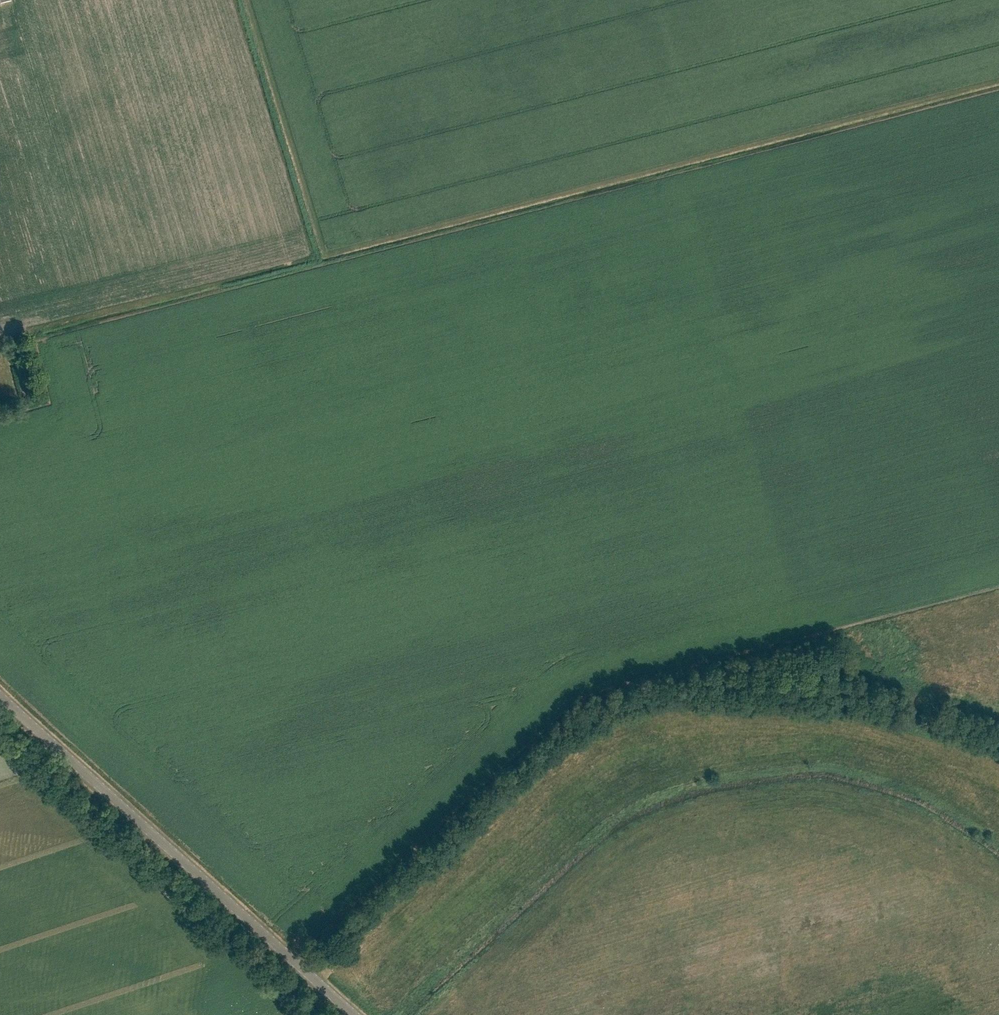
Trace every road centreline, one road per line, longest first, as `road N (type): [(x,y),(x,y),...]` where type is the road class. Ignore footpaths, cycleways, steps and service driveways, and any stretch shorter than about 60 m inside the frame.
road 1 (tertiary): [(351,1014),(0,697)]

